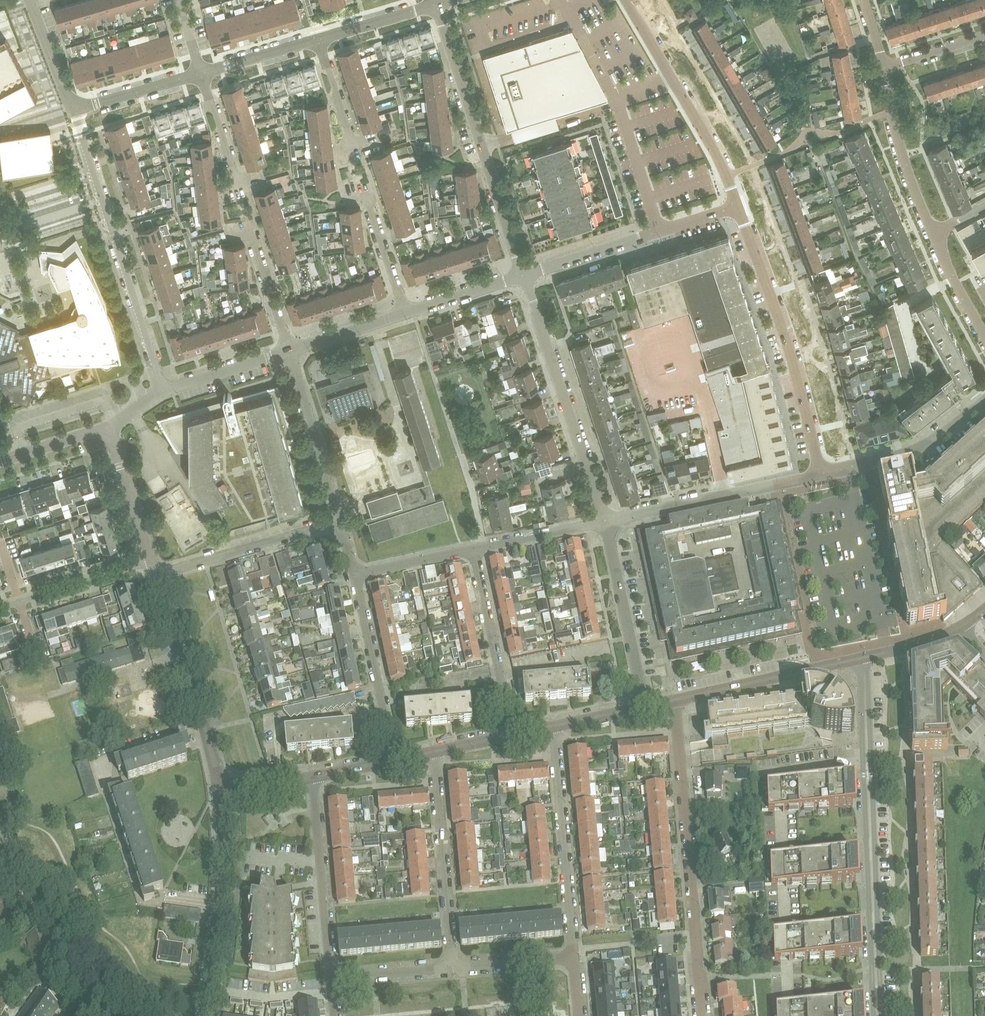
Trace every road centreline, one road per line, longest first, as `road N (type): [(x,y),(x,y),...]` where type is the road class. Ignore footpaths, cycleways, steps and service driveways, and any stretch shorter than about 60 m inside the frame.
road 1 (unclassified): [(877,1015),(861,658)]
road 2 (tertiary): [(73,110),(167,389)]
road 3 (unclassified): [(523,275),(436,4)]
road 4 (unclassified): [(821,474),(795,361),(740,206)]
road 5 (unclassified): [(605,521),(523,275)]
road 6 (unclassified): [(695,936),(674,700)]
road 7 (unclassified): [(740,206),(723,160),(630,0)]
road 8 (residential): [(574,957),(553,726)]
road 9 (tertiary): [(203,1015),(221,889),(219,787)]
road 10 (unclassified): [(523,275),(740,206)]
road 11 (tertiary): [(219,787),(155,574)]
road 12 (unclassified): [(605,521),(821,474)]
road 13 (residential): [(453,968),(434,751)]
road 14 (track): [(156,1015),(39,912),(0,865)]
road 15 (residential): [(332,979),(313,777)]
road 16 (residential): [(674,700),(861,658)]
road 17 (unclassified): [(155,574),(339,522)]
road 18 (unclassified): [(513,735),(473,549)]
road 19 (unclassified): [(644,707),(605,521)]
road 20 (unclassified): [(393,760),(355,574)]
road 21 (unclassified): [(821,474),(922,448),(984,402)]
road 22 (unclassified): [(339,522),(290,350)]
road 23 (residential): [(884,68),(903,155),(934,234)]
road 24 (residential): [(405,313),(367,197),(351,199)]
road 25 (residential): [(20,603),(151,560)]
road 26 (residential): [(290,350),(251,234),(236,236)]
road 27 (tertiary): [(151,560),(107,433)]
road 28 (tertiary): [(73,110),(201,73)]
road 29 (unclassified): [(167,389),(290,350)]
road 30 (unclassified): [(483,547),(605,521)]
road 31 (tertiary): [(317,39),(436,4)]
road 32 (unclassified): [(405,313),(523,275)]
road 33 (residential): [(332,979),(453,968)]
road 34 (residential): [(453,968),(574,957)]
road 35 (tertiary): [(201,73),(317,39)]
road 36 (unclassified): [(290,350),(405,313)]
road 37 (unclassified): [(355,574),(473,549)]

